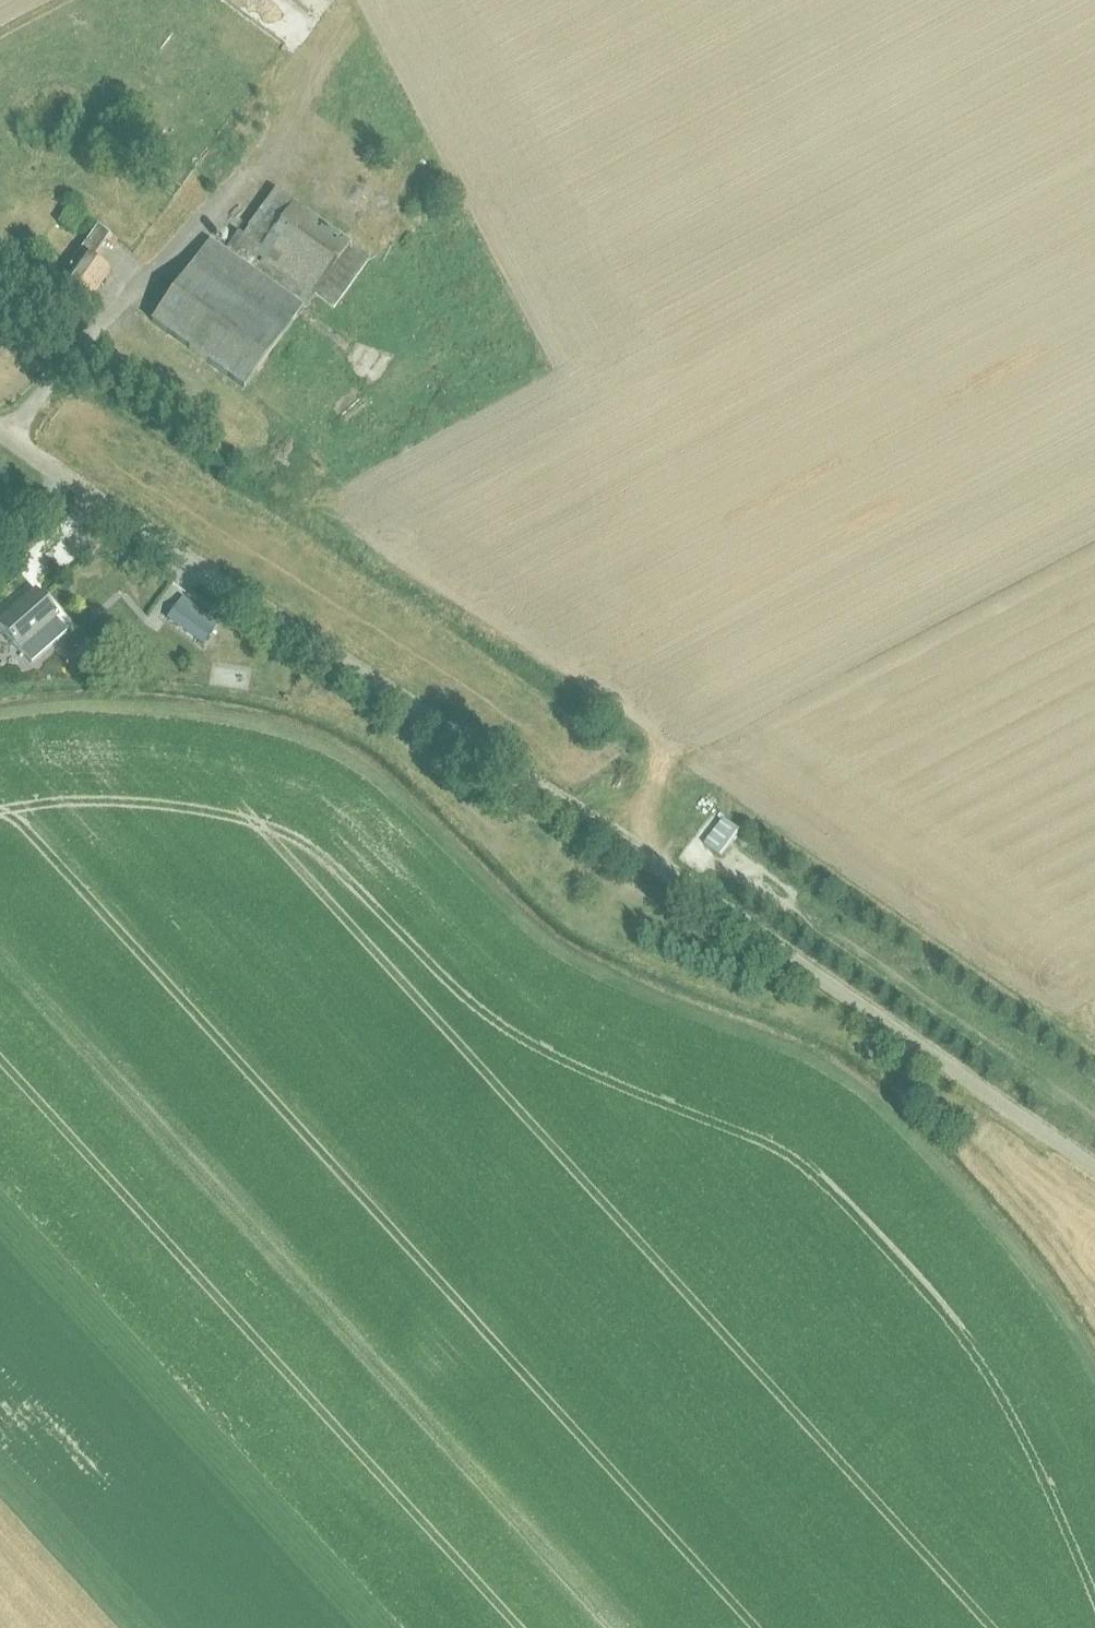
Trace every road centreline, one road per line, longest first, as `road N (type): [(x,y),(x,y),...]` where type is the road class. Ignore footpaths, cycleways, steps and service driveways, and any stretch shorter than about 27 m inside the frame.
road 1 (unclassified): [(1094,1166),(0,424)]

